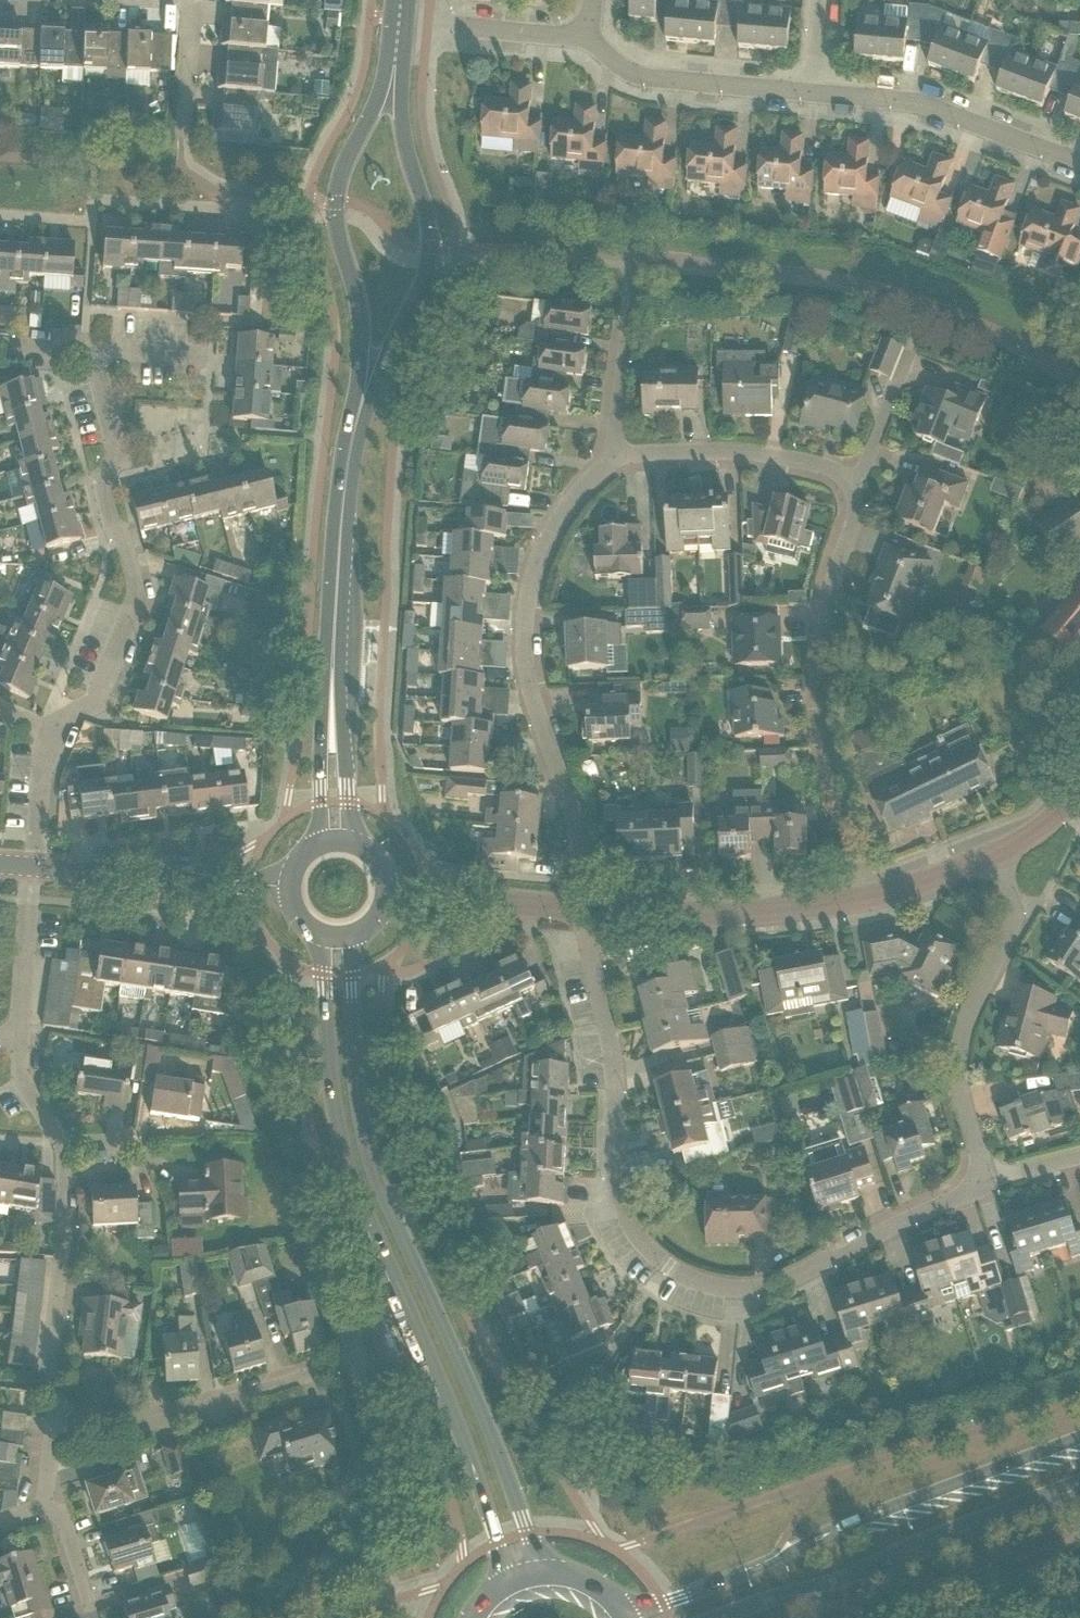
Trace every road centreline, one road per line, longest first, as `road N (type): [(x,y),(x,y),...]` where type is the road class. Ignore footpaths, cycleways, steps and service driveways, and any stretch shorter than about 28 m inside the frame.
road 1 (residential): [(985,1177),(789,1279),(727,1287),(666,1267),(625,1219),(612,1054),(575,907)]
road 2 (tertiary): [(314,935),(343,1148),(457,1424),(509,1585)]
road 3 (tertiary): [(543,1576),(476,1395),(390,1210),(364,1133),(353,1015),(356,936)]
road 4 (secondary): [(1079,1441),(844,1531),(777,1566),(621,1614)]
road 5 (residential): [(575,907),(575,827),(527,667),(526,621),(532,575),(551,527),(613,457)]
road 6 (residential): [(44,730),(93,706),(138,595),(101,480),(117,450),(93,350)]
road 7 (residential): [(863,900),(823,732),(819,659),(833,580),(856,512),(850,483)]
road 8 (tertiary): [(364,394),(430,249),(410,161),(398,20)]
road 9 (tertiary): [(398,20),(336,205),(364,394)]
road 10 (secondary): [(738,1617),(840,1588),(1079,1494)]
road 11 (residential): [(985,1177),(963,1115),(958,1055),(972,997),(1014,909),(992,856)]
road 12 (tertiary): [(331,722),(343,513),(364,394)]
road 13 (residential): [(575,907),(720,914),(863,900)]
road 14 (residential): [(51,1389),(191,1410),(331,1369)]
road 15 (residential): [(1079,161),(920,102),(812,93)]
road 16 (residential): [(51,1389),(78,1172),(72,1133)]
road 17 (unclassified): [(285,887),(35,867)]
road 18 (residential): [(850,483),(828,467),(783,456),(613,457)]
road 19 (residential): [(812,93),(639,75),(589,43)]
road 20 (residential): [(589,43),(398,20)]
road 21 (residential): [(28,1041),(35,867)]
road 22 (residential): [(850,483),(909,353)]
road 23 (residential): [(613,457),(632,320)]
road 24 (residential): [(188,0),(177,137)]
road 25 (residential): [(35,867),(44,730)]
road 26 (residential): [(863,900),(992,856)]
road 27 (tertiary): [(331,722),(320,754),(319,842)]
road 28 (tertiary): [(351,841),(344,754),(331,722)]

